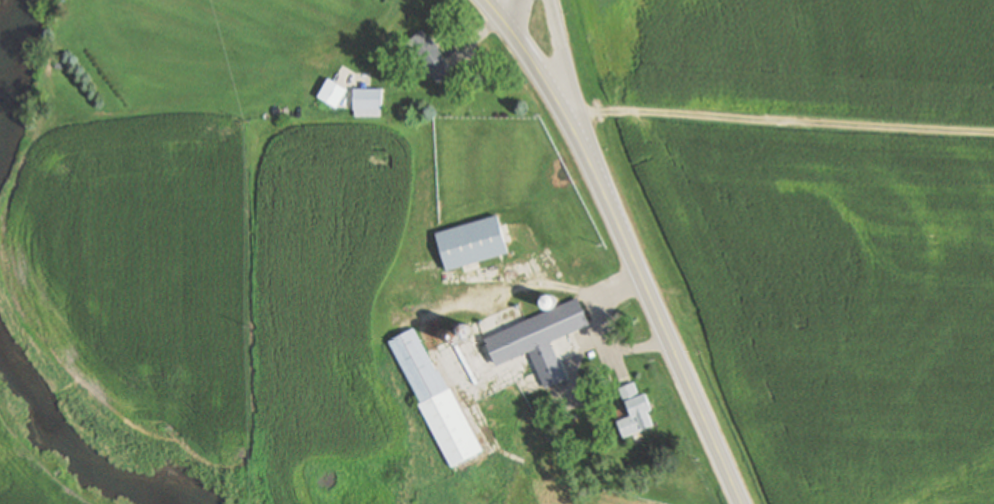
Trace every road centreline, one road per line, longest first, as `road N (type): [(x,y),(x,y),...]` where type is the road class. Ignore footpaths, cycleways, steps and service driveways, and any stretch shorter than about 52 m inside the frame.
road 1 (residential): [(746,503),(559,87)]
road 2 (track): [(581,127),(598,113),(625,110),(993,131)]
road 3 (primary): [(735,0),(883,75),(938,109),(993,159)]

